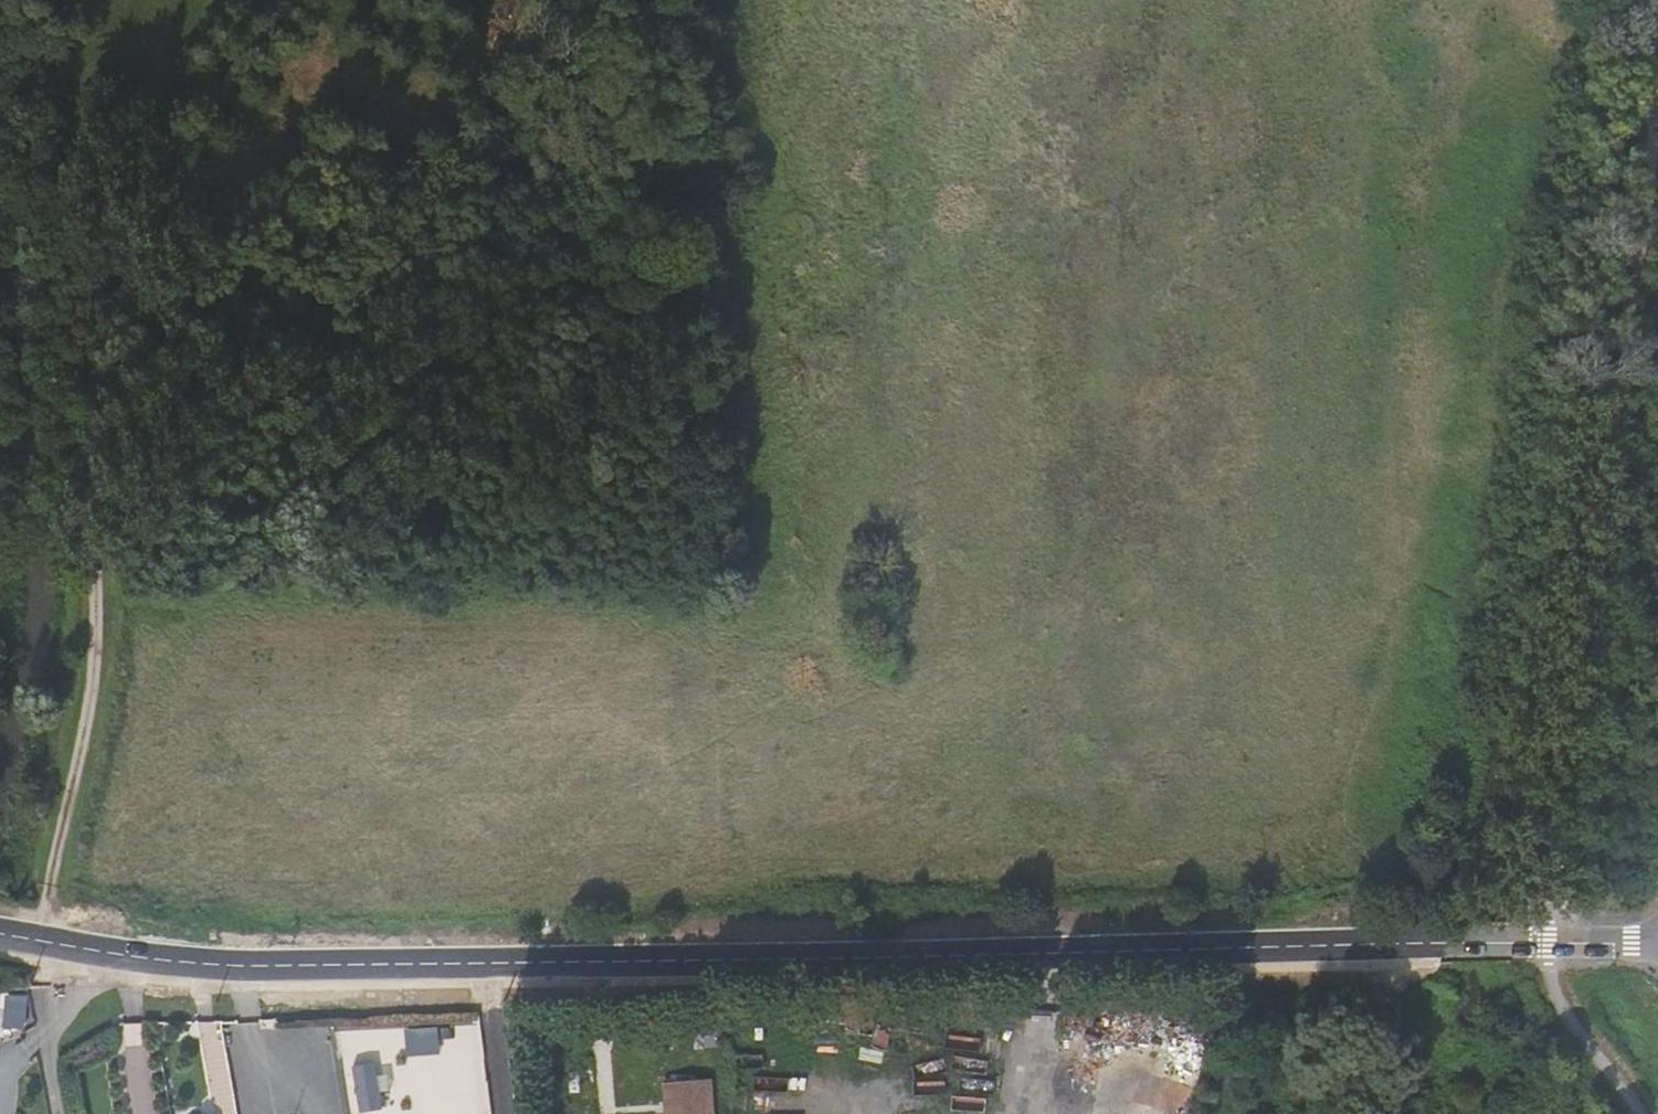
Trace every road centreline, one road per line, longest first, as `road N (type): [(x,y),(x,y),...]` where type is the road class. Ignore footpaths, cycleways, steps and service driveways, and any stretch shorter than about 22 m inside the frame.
road 1 (tertiary): [(0,935),(215,963),(536,964),(1657,940)]

